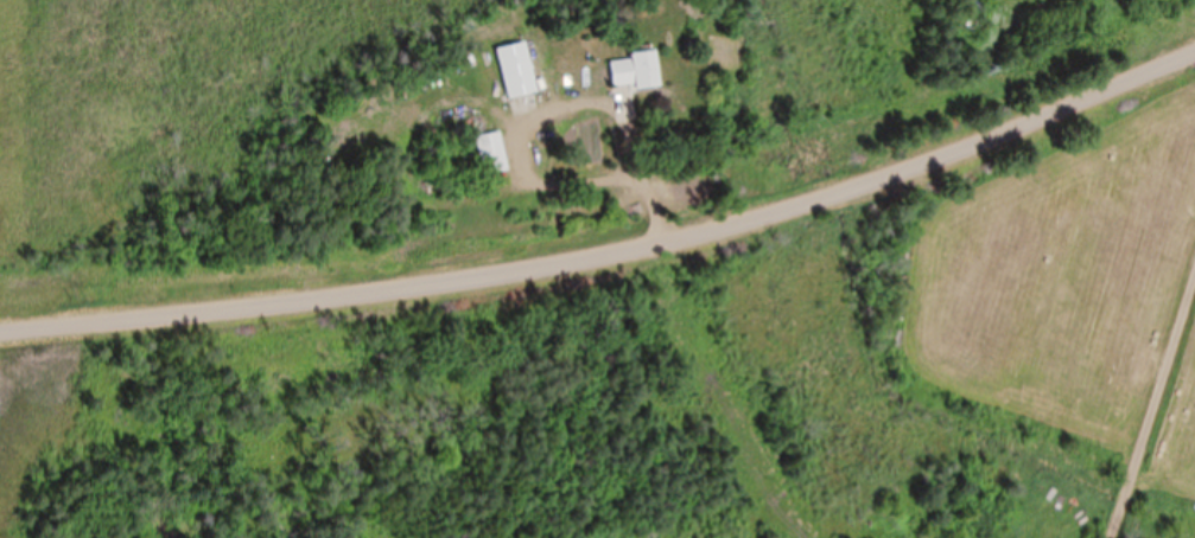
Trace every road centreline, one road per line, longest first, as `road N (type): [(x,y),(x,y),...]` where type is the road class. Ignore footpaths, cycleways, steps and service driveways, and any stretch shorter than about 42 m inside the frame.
road 1 (residential): [(0,337),(595,274),(807,216),(1194,59)]

